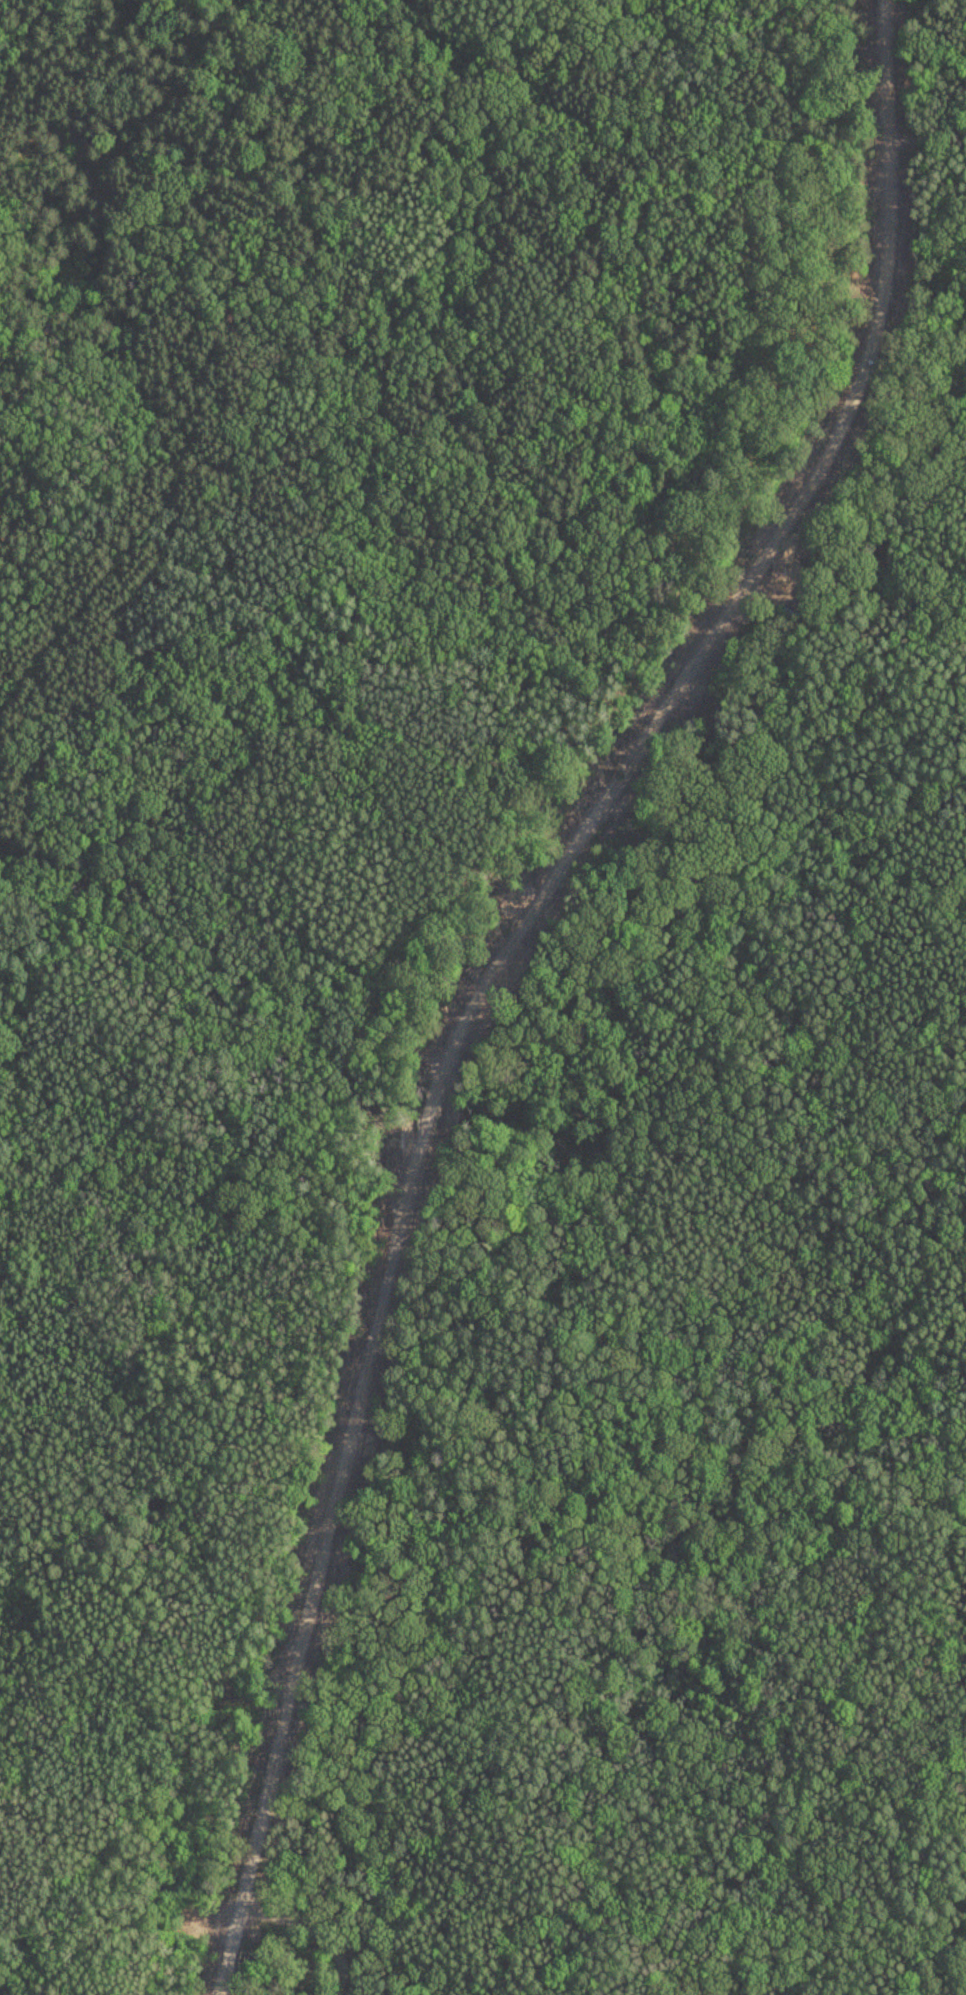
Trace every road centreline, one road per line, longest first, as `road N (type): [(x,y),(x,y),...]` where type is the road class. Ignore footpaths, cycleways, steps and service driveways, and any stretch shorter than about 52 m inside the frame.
road 1 (residential): [(216,1994),(368,1340),(442,1061),(480,991),(848,433),(896,261),(892,0)]
road 2 (track): [(442,1061),(0,853)]

